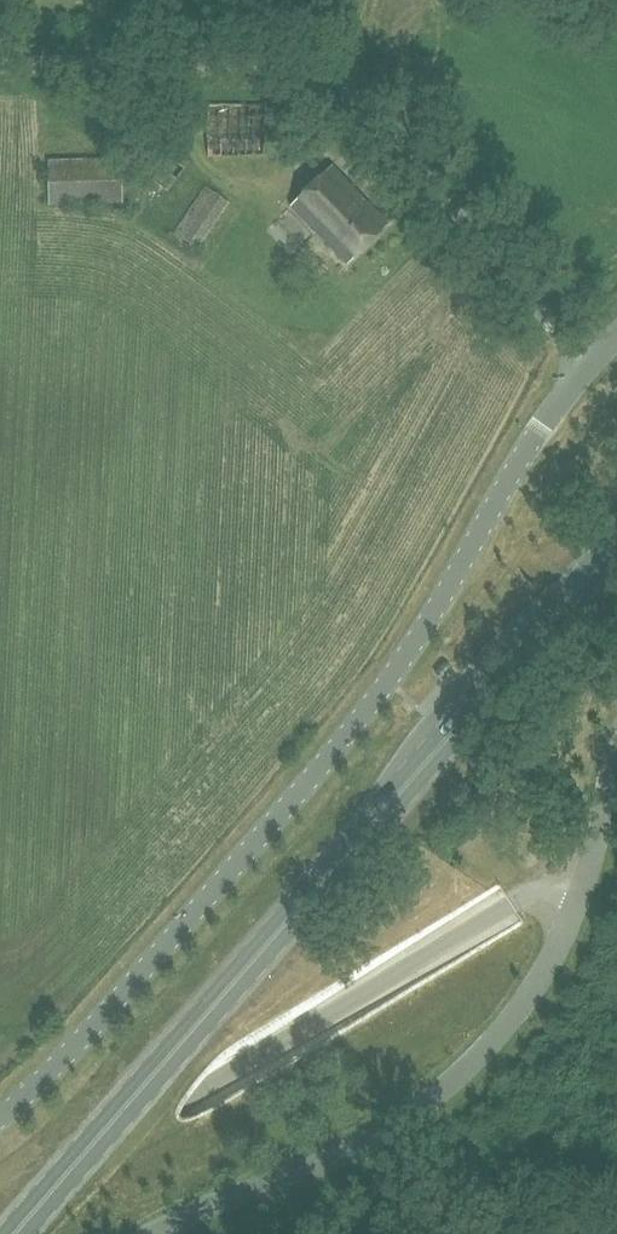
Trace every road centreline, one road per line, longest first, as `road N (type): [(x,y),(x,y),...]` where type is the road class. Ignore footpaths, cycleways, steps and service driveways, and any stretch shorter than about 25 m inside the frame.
road 1 (unclassified): [(0,1118),(349,736),(428,621),(520,458),(588,368)]
road 2 (primary): [(16,1233),(616,542)]
road 3 (unclassified): [(588,368),(382,119),(326,75),(264,61),(0,62)]
road 4 (unclassified): [(0,1210),(509,904),(545,889),(581,897)]
road 5 (unclassified): [(149,1233),(372,1138),(454,1081),(511,1023),(581,897)]
road 6 (unclassified): [(581,897),(616,740)]

